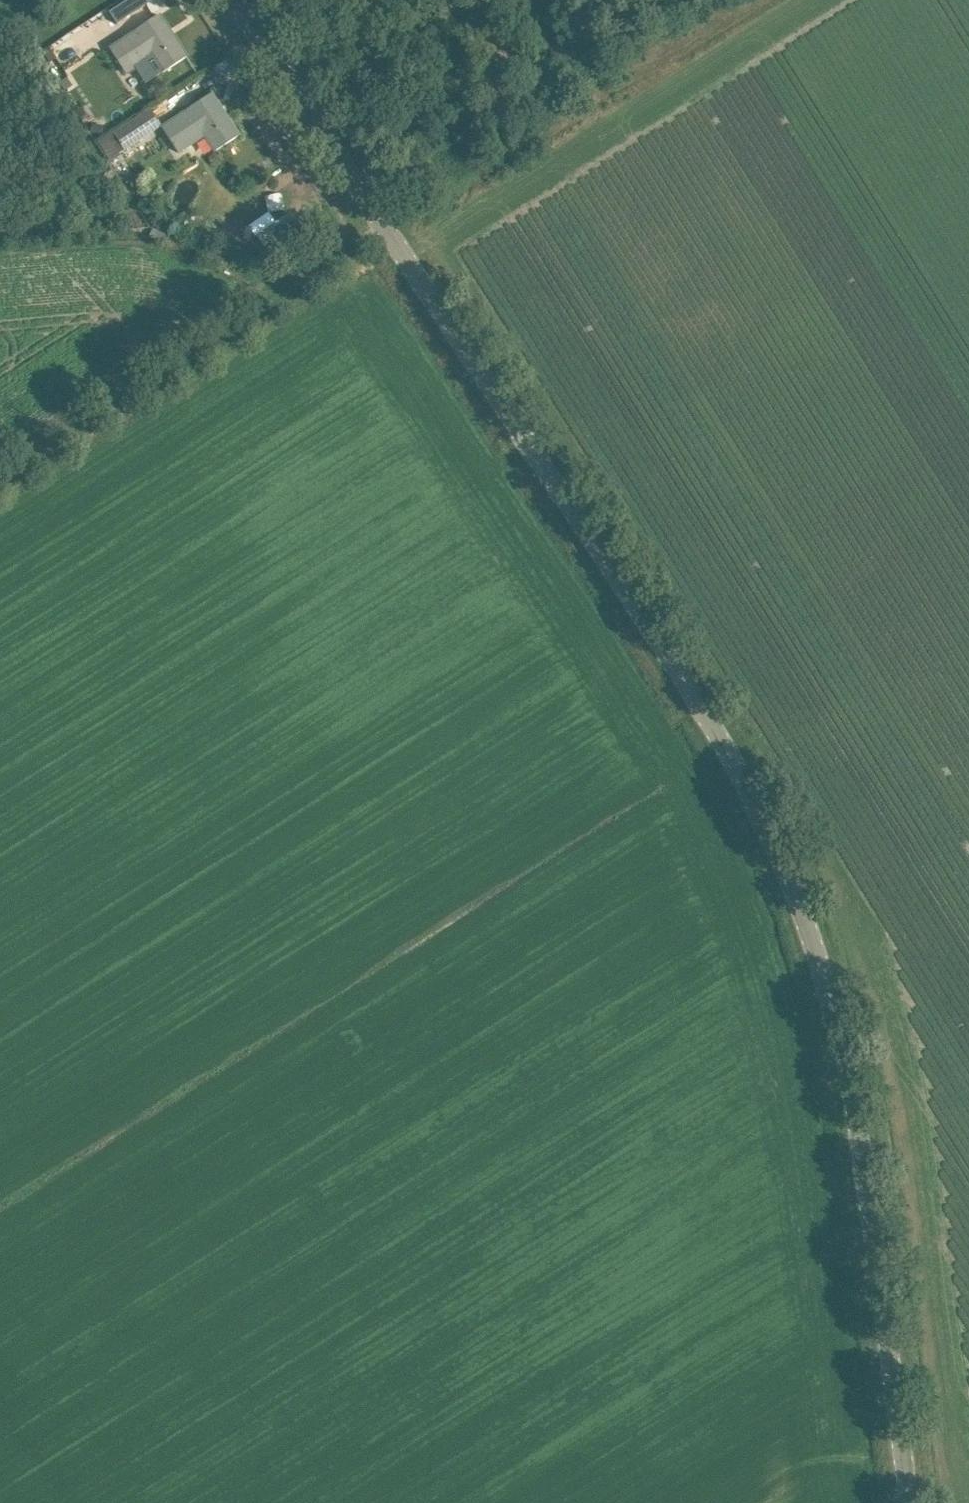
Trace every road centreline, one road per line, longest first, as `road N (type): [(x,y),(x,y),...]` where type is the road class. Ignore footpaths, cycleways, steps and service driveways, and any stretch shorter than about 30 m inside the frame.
road 1 (tertiary): [(912,1502),(863,1099),(832,970),(775,824),(717,721),(238,0)]
road 2 (track): [(391,231),(0,481)]

